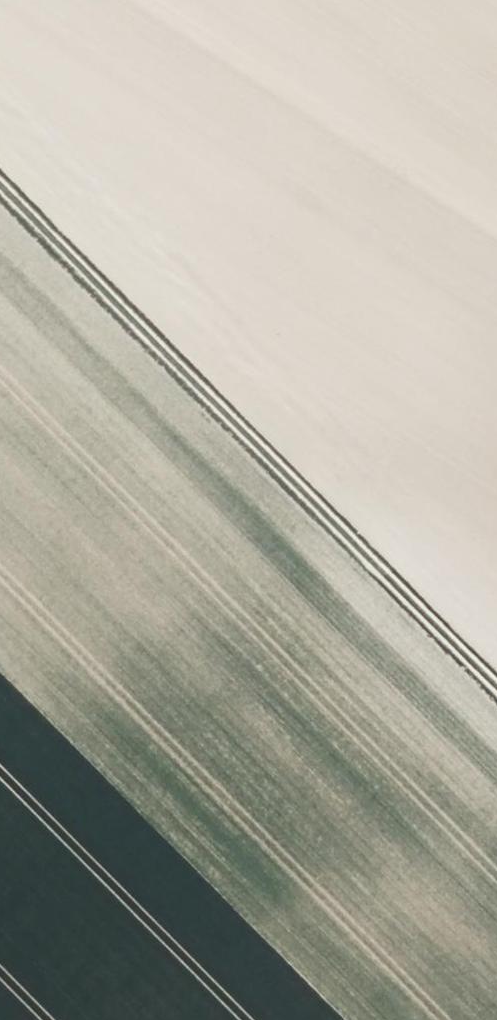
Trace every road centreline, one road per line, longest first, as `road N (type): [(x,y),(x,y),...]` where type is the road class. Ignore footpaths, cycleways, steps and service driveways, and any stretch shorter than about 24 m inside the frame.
road 1 (track): [(496,681),(0,183)]

